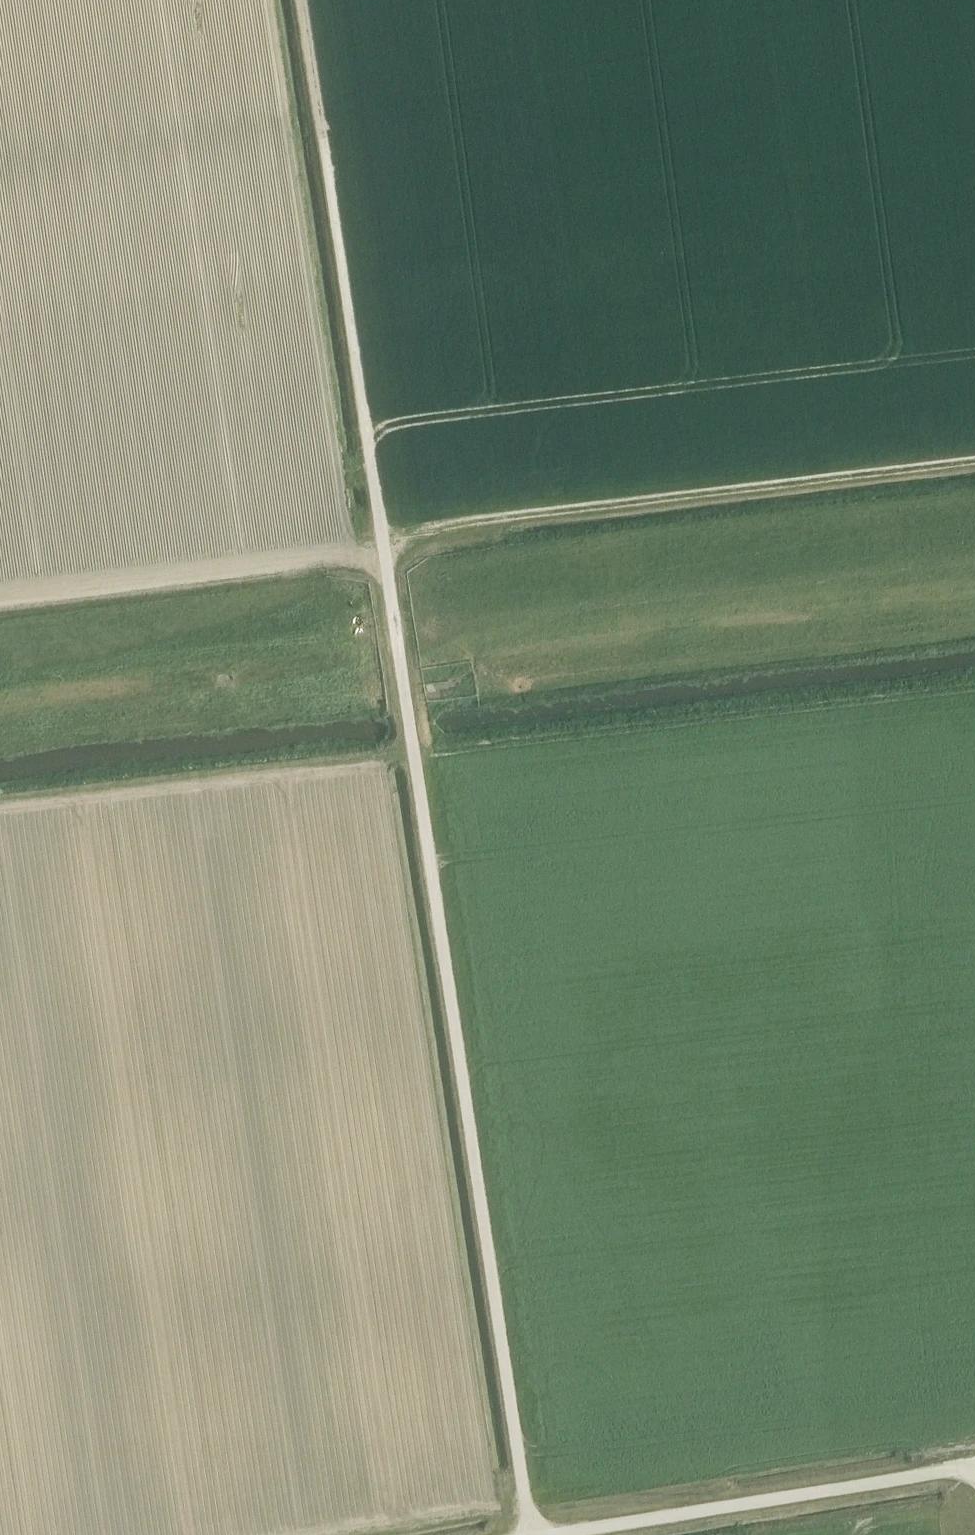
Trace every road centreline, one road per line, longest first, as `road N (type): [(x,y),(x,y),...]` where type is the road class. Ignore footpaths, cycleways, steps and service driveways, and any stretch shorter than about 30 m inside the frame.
road 1 (track): [(532,1534),(325,213)]
road 2 (unclassified): [(542,1534),(974,1463)]

